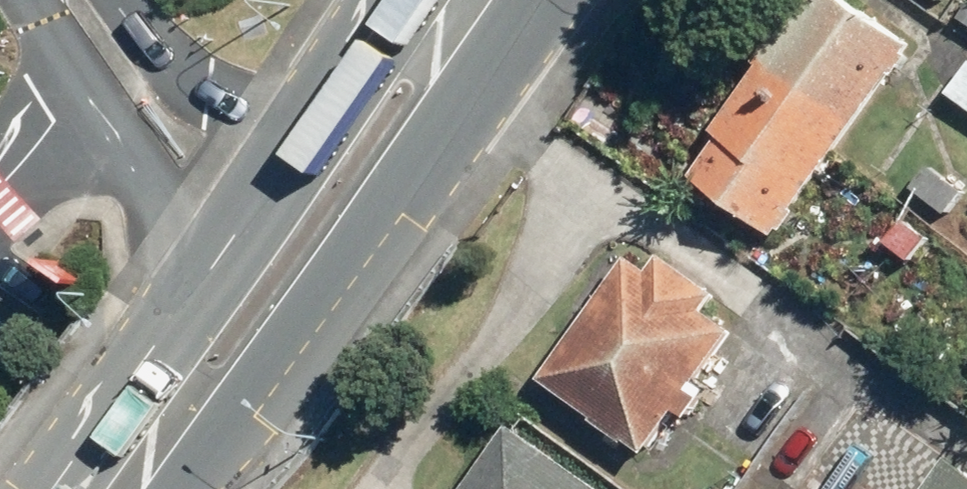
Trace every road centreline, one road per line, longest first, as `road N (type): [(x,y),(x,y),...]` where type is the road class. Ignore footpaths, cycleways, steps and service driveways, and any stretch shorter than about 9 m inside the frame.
road 1 (secondary): [(155,453),(190,328),(224,256),(304,142),(355,89),(453,33)]
road 2 (secondary): [(453,33),(402,192),(261,368),(155,453)]

